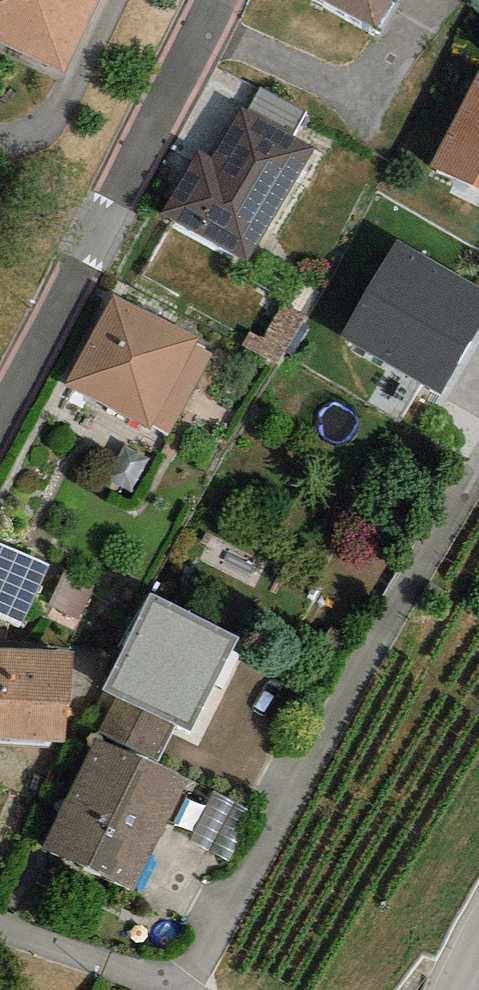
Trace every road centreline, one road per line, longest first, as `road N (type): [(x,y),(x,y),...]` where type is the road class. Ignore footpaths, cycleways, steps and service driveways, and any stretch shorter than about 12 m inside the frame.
road 1 (residential): [(0,419),(222,0)]

